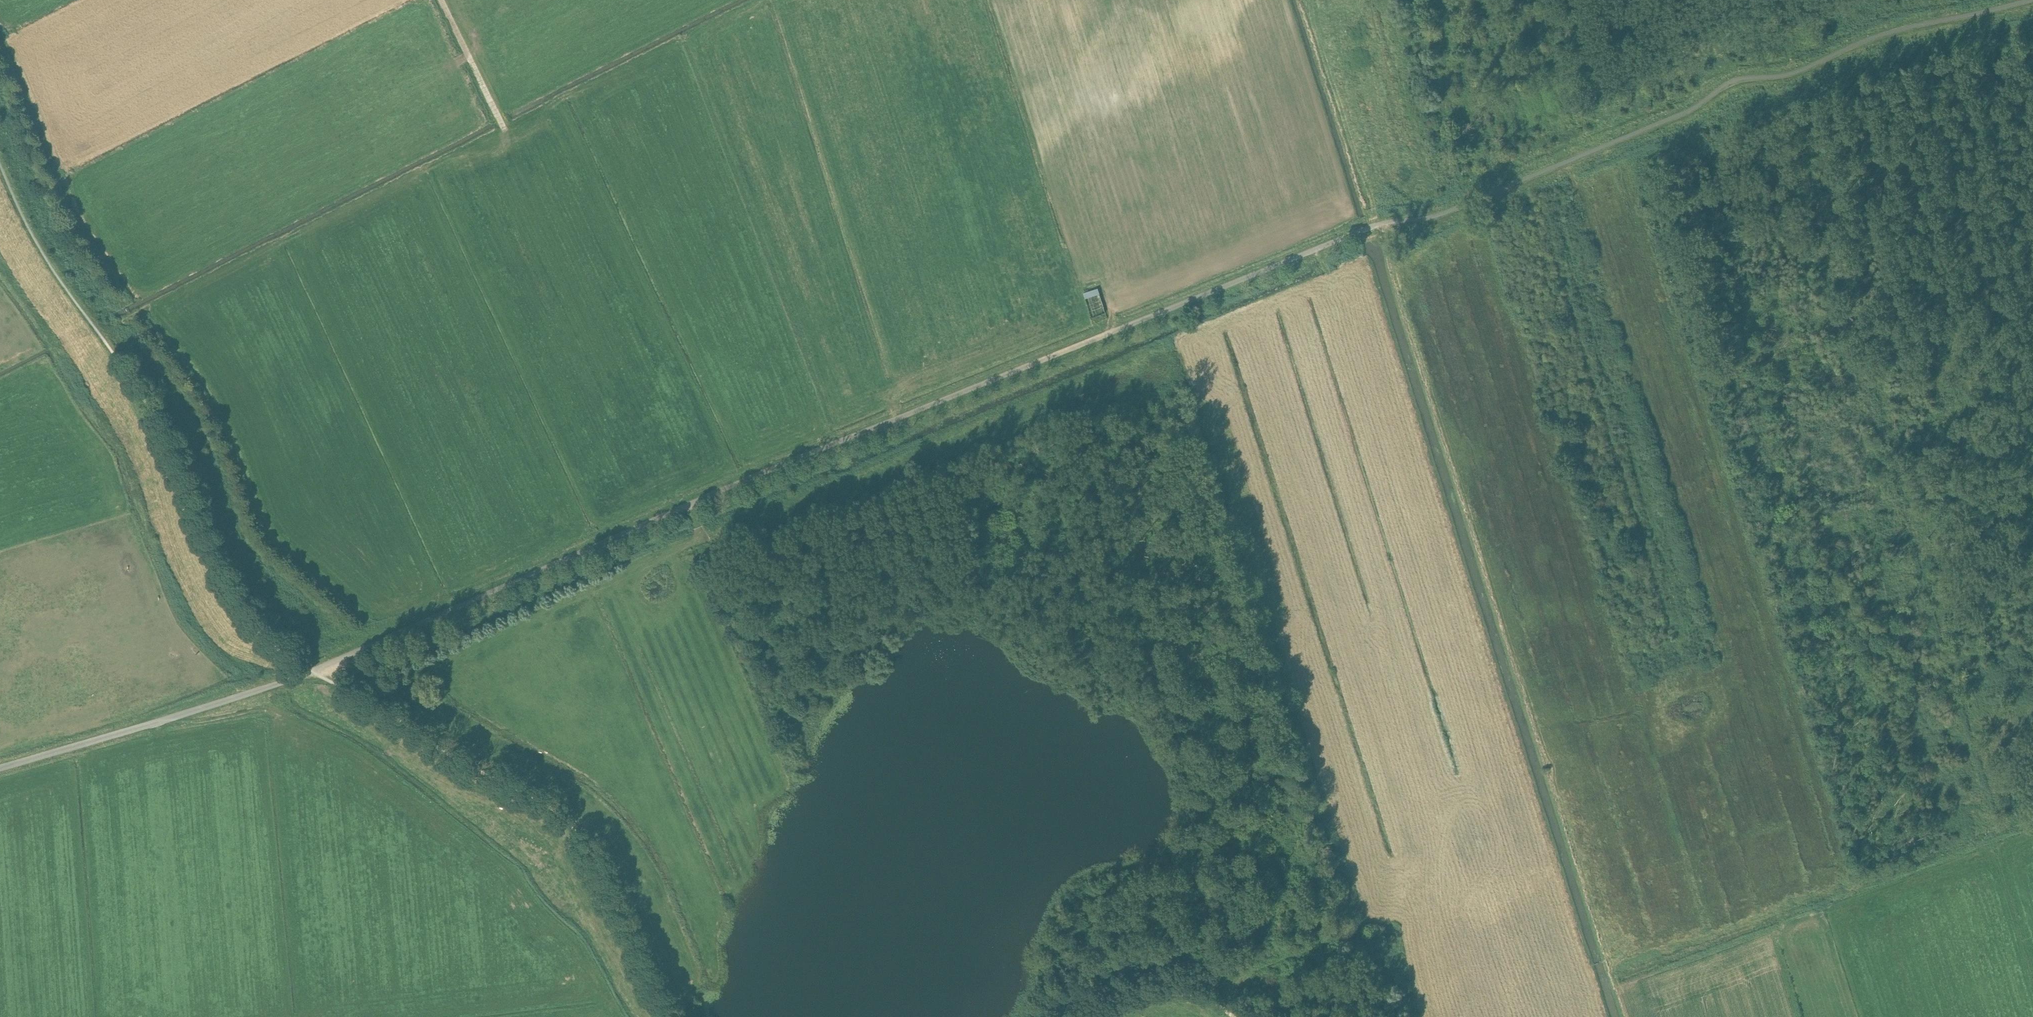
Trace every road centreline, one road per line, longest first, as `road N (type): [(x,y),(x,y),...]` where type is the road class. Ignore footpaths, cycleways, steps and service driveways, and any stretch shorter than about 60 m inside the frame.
road 1 (unclassified): [(0,767),(312,671),(771,470),(1368,228)]

